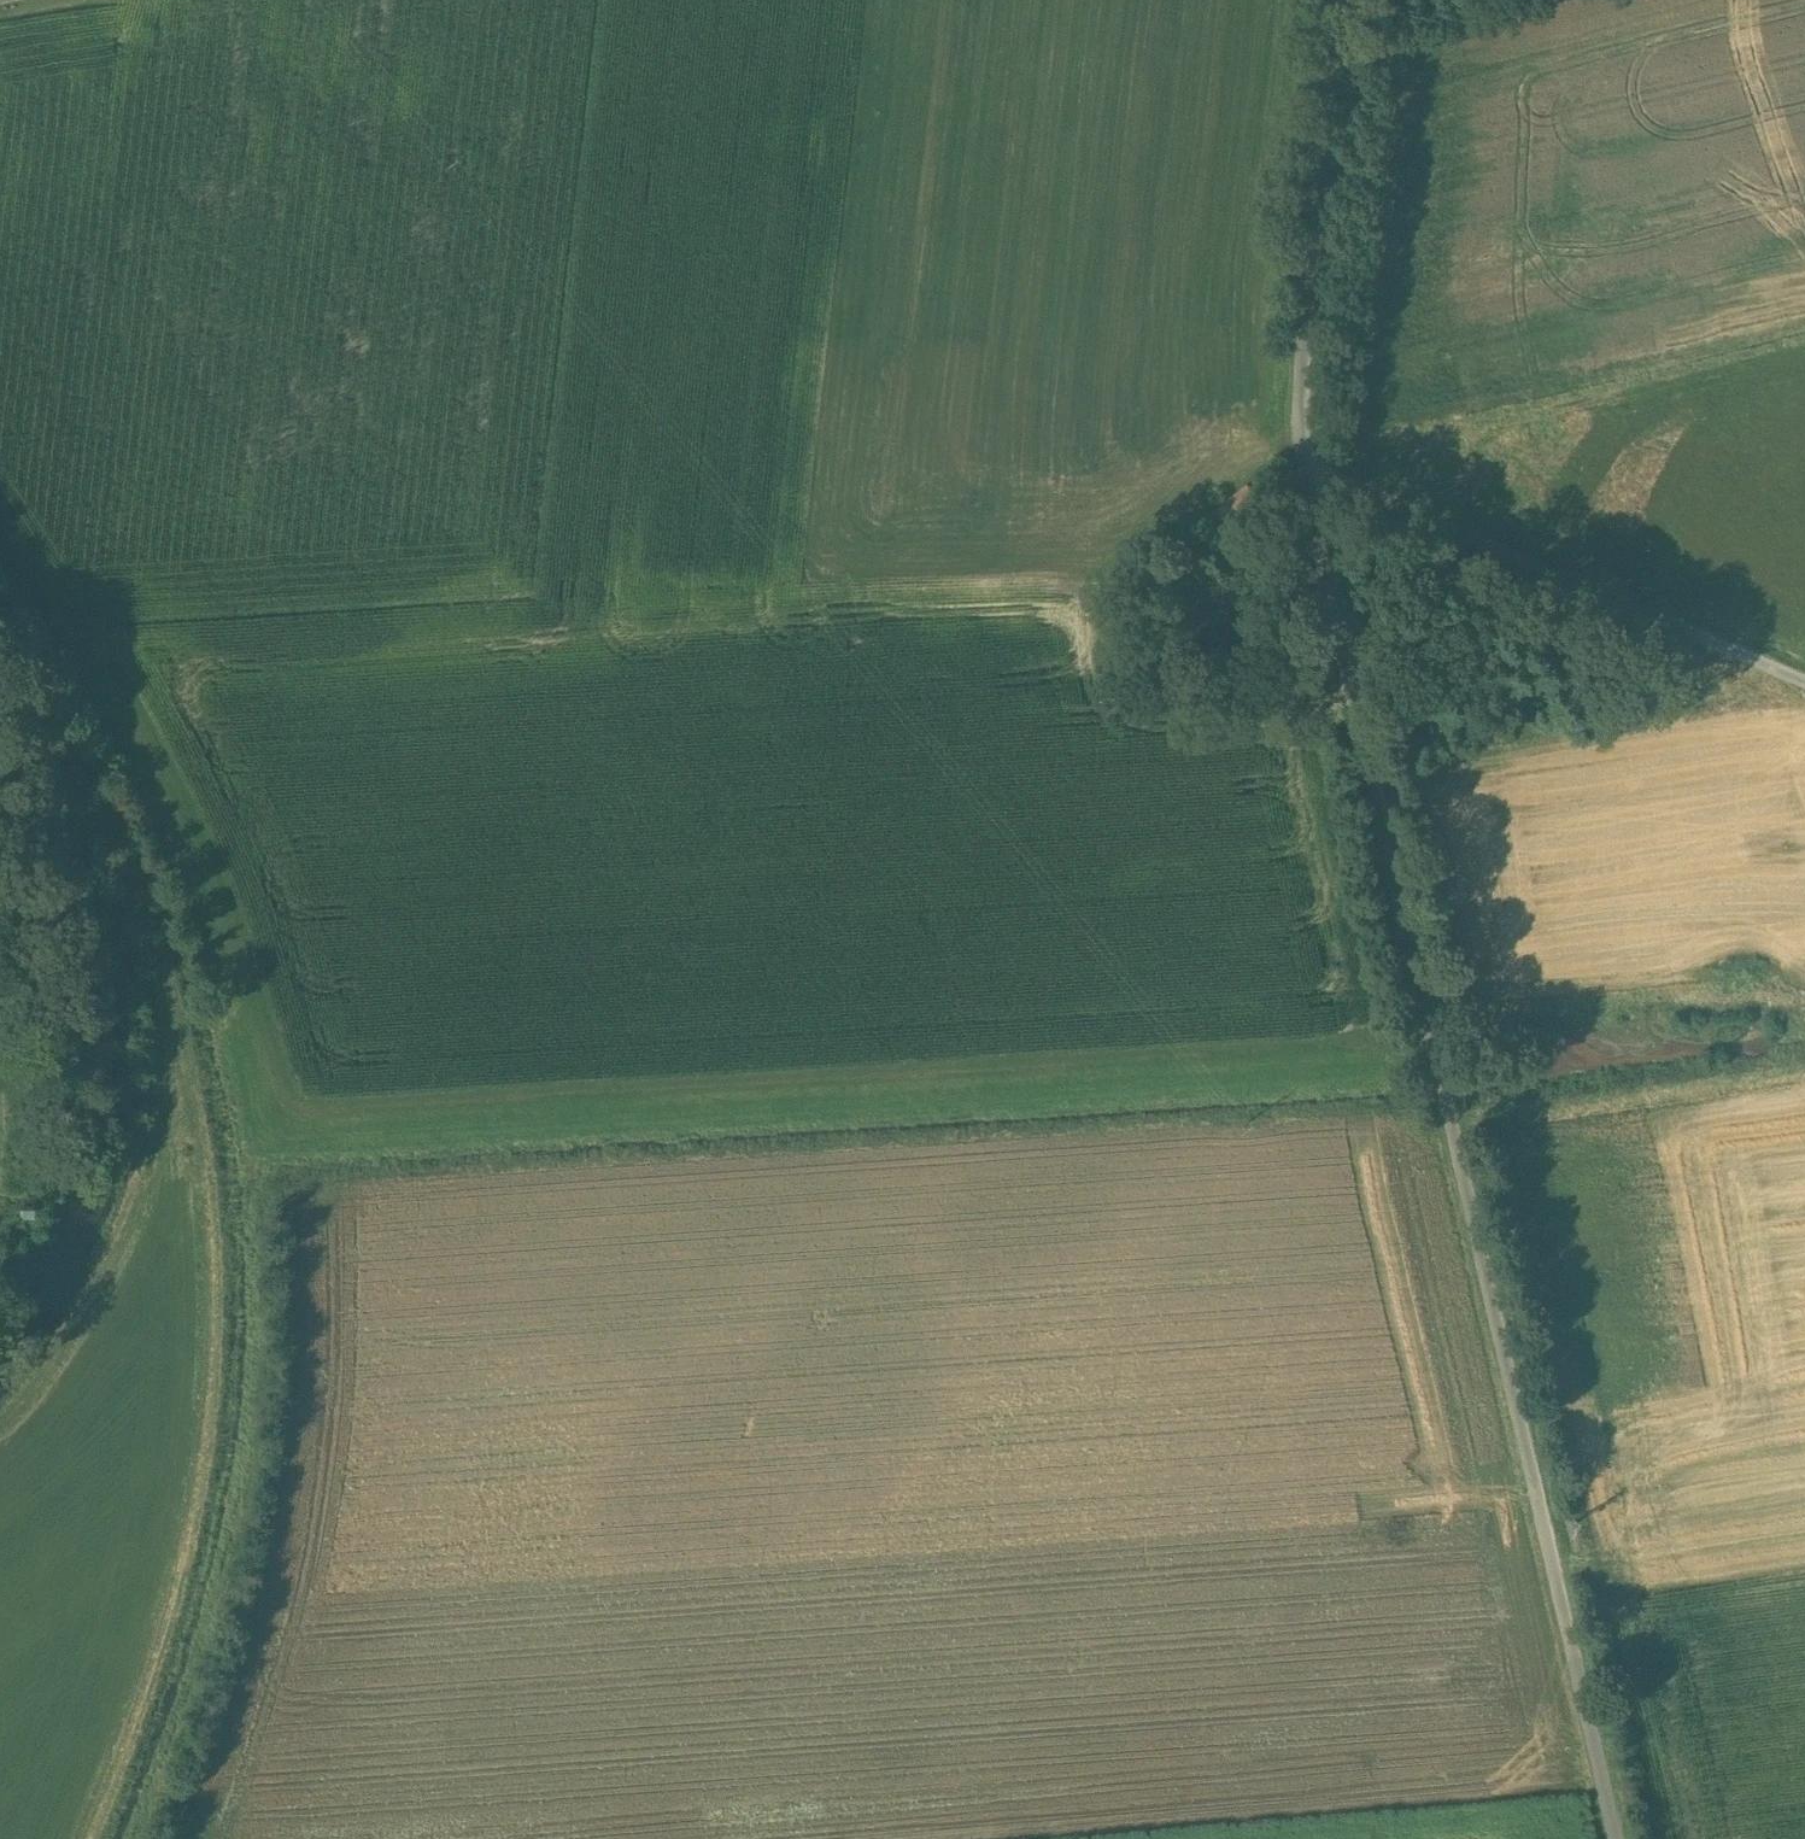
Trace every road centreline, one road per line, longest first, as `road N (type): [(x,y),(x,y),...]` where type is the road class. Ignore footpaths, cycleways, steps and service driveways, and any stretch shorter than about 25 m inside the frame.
road 1 (unclassified): [(1622,1838),(1445,1099),(1313,485),(1314,338),(1349,0)]

